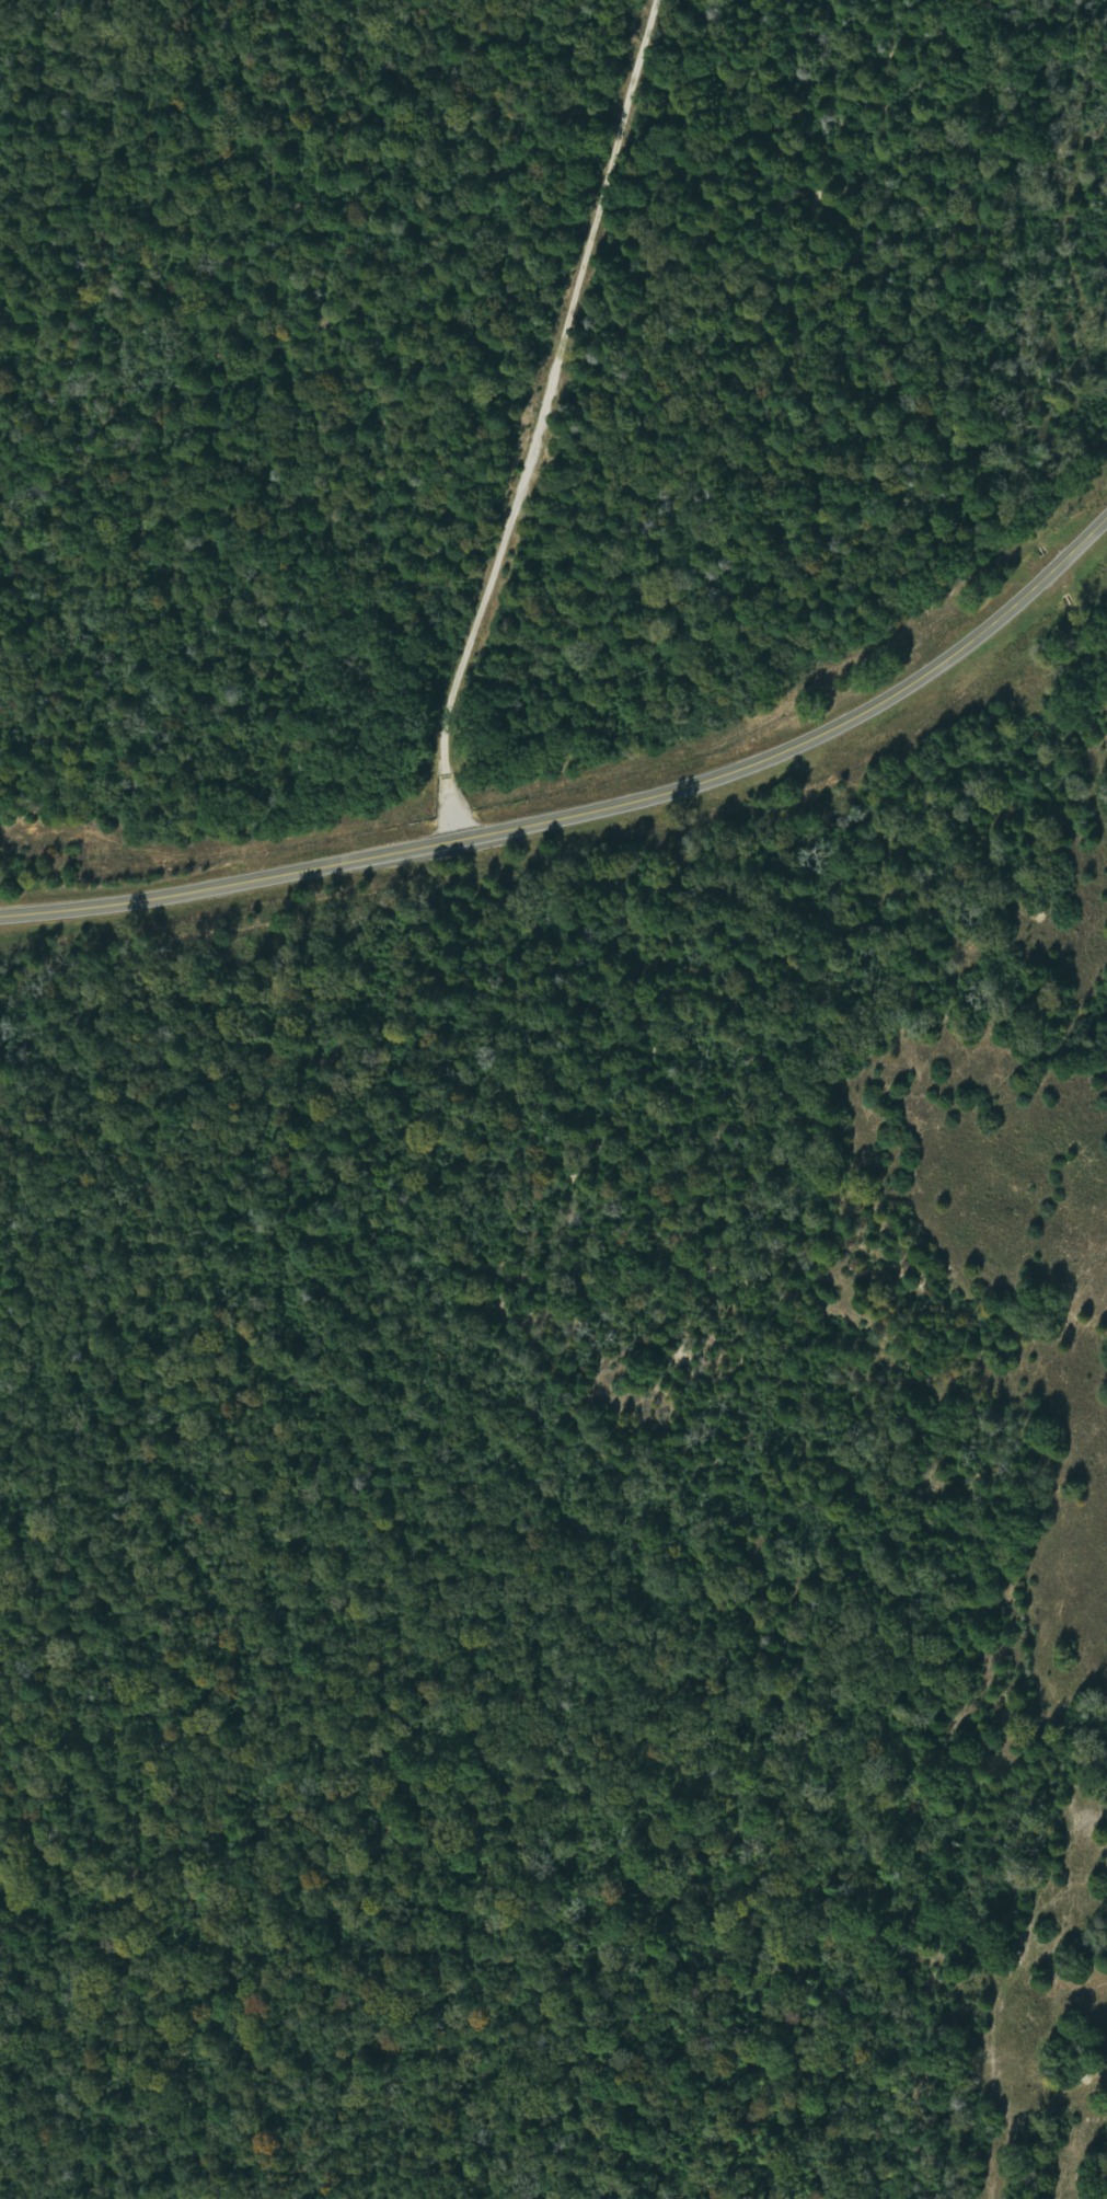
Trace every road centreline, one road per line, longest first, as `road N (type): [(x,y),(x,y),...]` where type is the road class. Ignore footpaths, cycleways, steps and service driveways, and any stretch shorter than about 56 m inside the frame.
road 1 (secondary): [(0,915),(204,889),(551,820),(775,755),(897,692),(978,635),(1106,515)]

